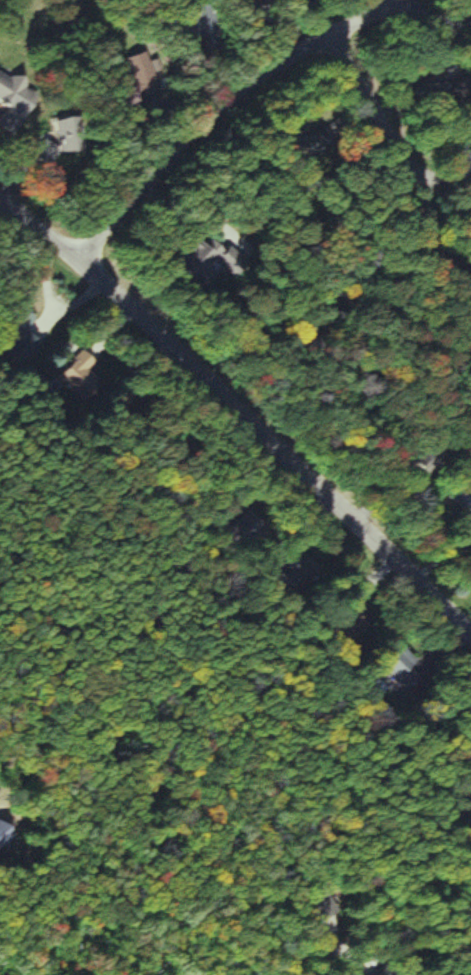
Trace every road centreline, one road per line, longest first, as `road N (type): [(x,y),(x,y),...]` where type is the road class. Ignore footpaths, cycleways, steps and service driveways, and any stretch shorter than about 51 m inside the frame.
road 1 (residential): [(470,635),(86,265),(0,203)]
road 2 (residential): [(86,265),(260,92),(388,0)]
road 3 (residential): [(387,223),(375,115),(331,36)]

